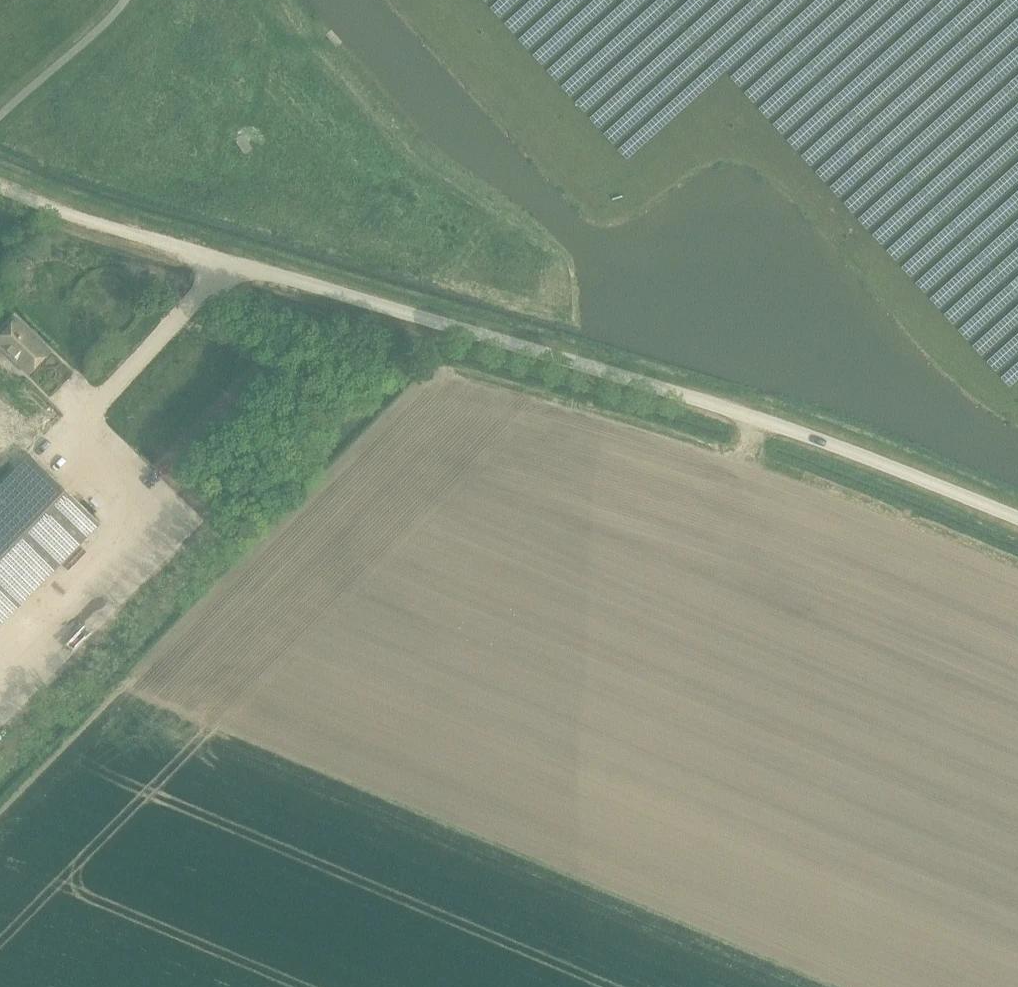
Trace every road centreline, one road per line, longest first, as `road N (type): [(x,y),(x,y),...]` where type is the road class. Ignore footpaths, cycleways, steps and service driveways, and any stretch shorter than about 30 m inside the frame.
road 1 (track): [(1017,521),(807,433),(67,218),(0,187)]

